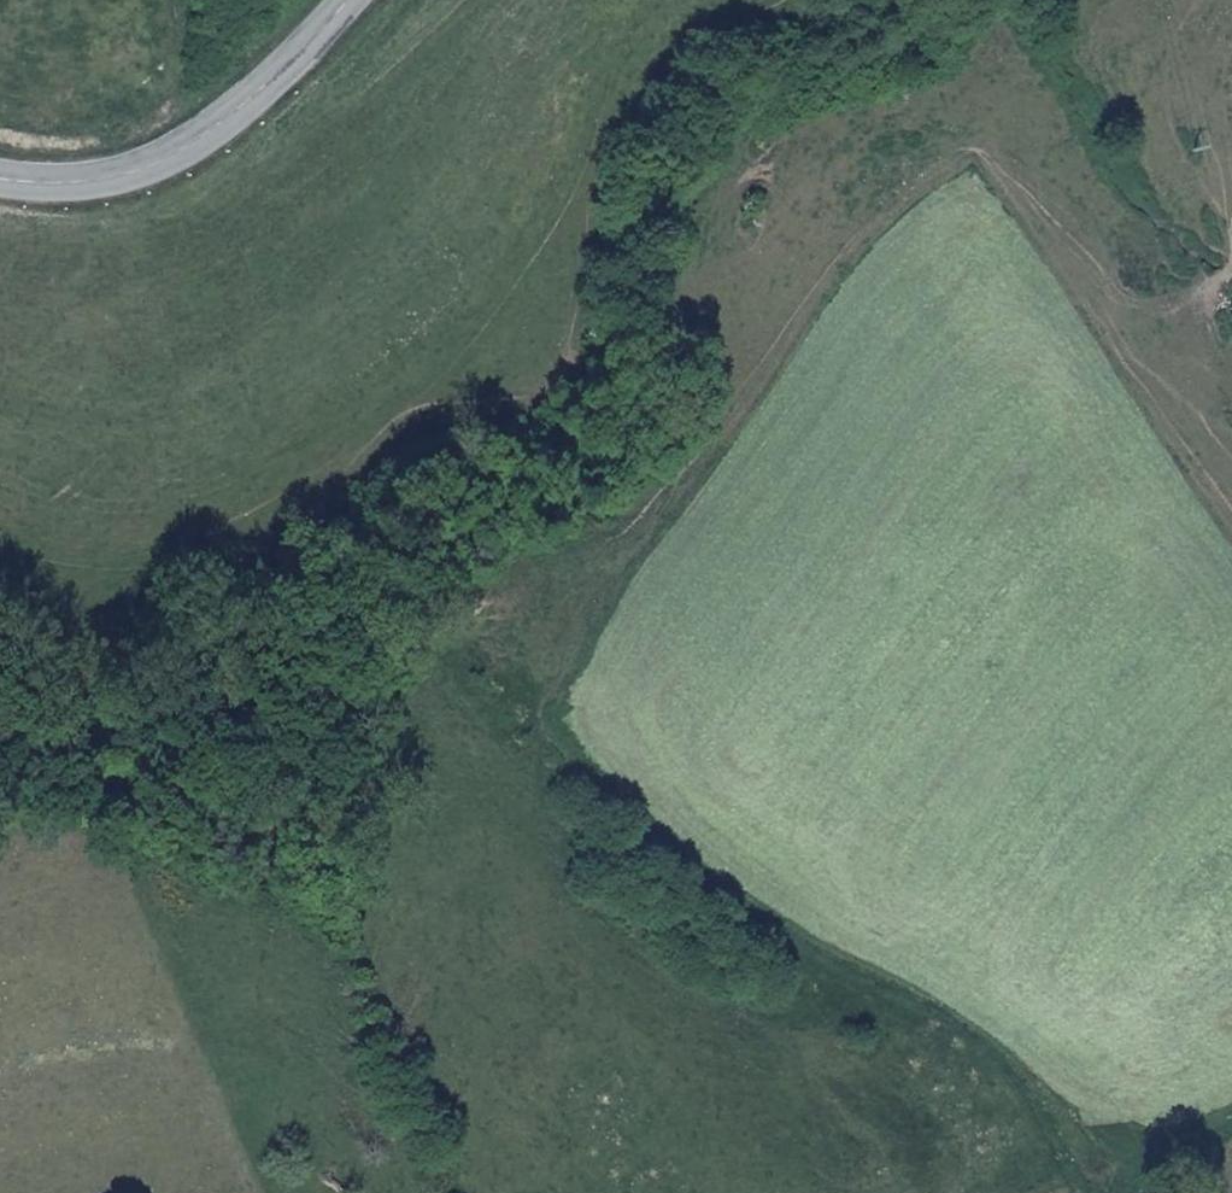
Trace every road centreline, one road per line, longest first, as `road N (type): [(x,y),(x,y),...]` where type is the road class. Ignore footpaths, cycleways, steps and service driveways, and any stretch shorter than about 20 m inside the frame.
road 1 (secondary): [(347,0),(227,125),(142,174),(59,188),(0,178)]

